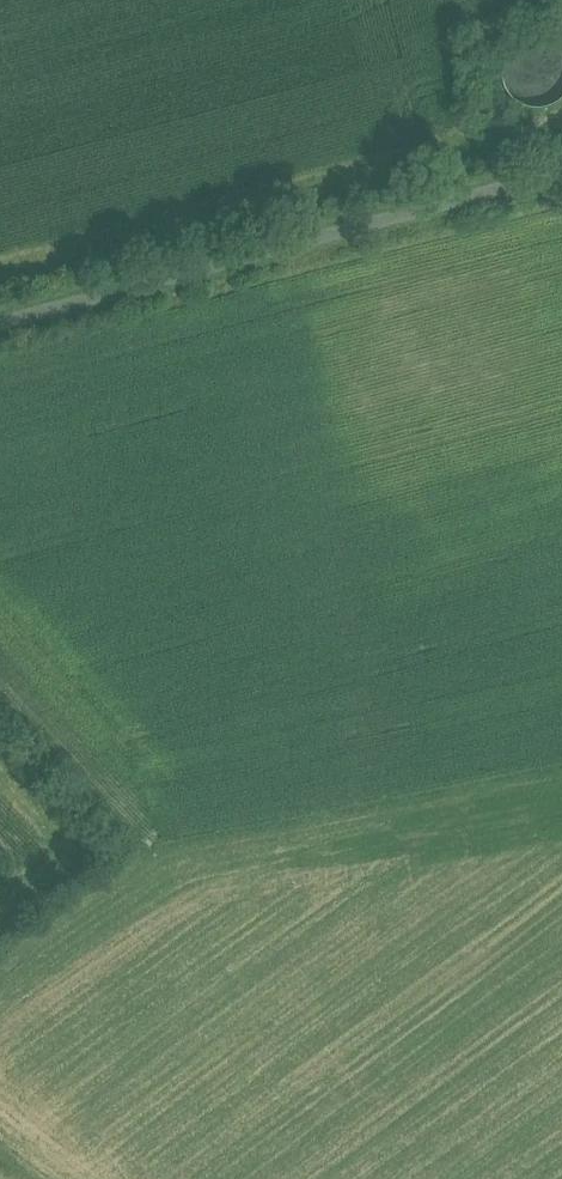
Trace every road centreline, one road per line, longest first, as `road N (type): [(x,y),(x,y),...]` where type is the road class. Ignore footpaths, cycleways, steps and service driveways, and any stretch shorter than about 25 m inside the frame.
road 1 (unclassified): [(0,325),(561,174)]

